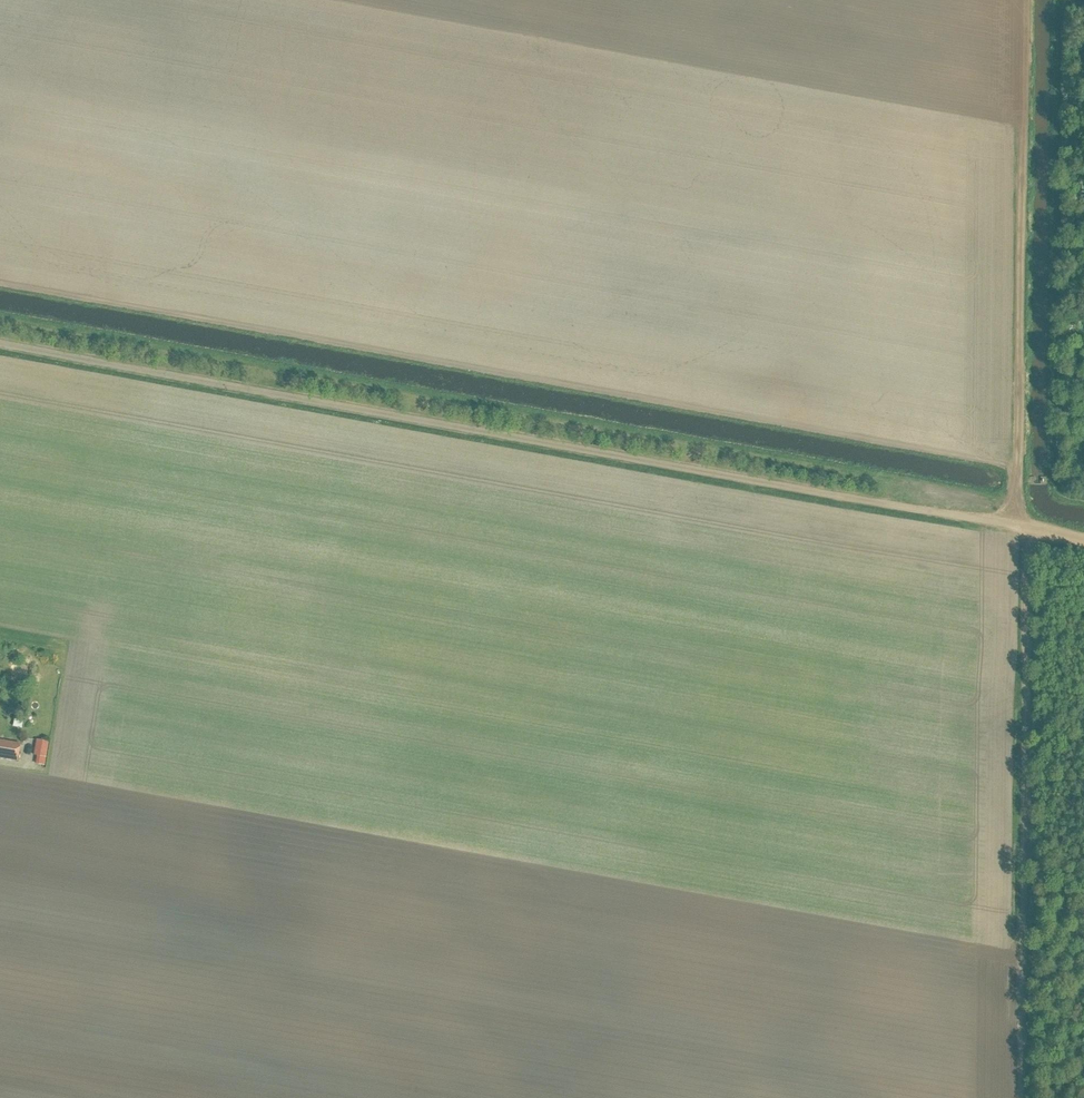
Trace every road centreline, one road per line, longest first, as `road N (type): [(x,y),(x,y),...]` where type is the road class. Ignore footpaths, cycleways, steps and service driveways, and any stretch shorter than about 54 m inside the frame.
road 1 (unclassified): [(1019,525),(0,343)]
road 2 (track): [(1032,528),(1020,1097)]

